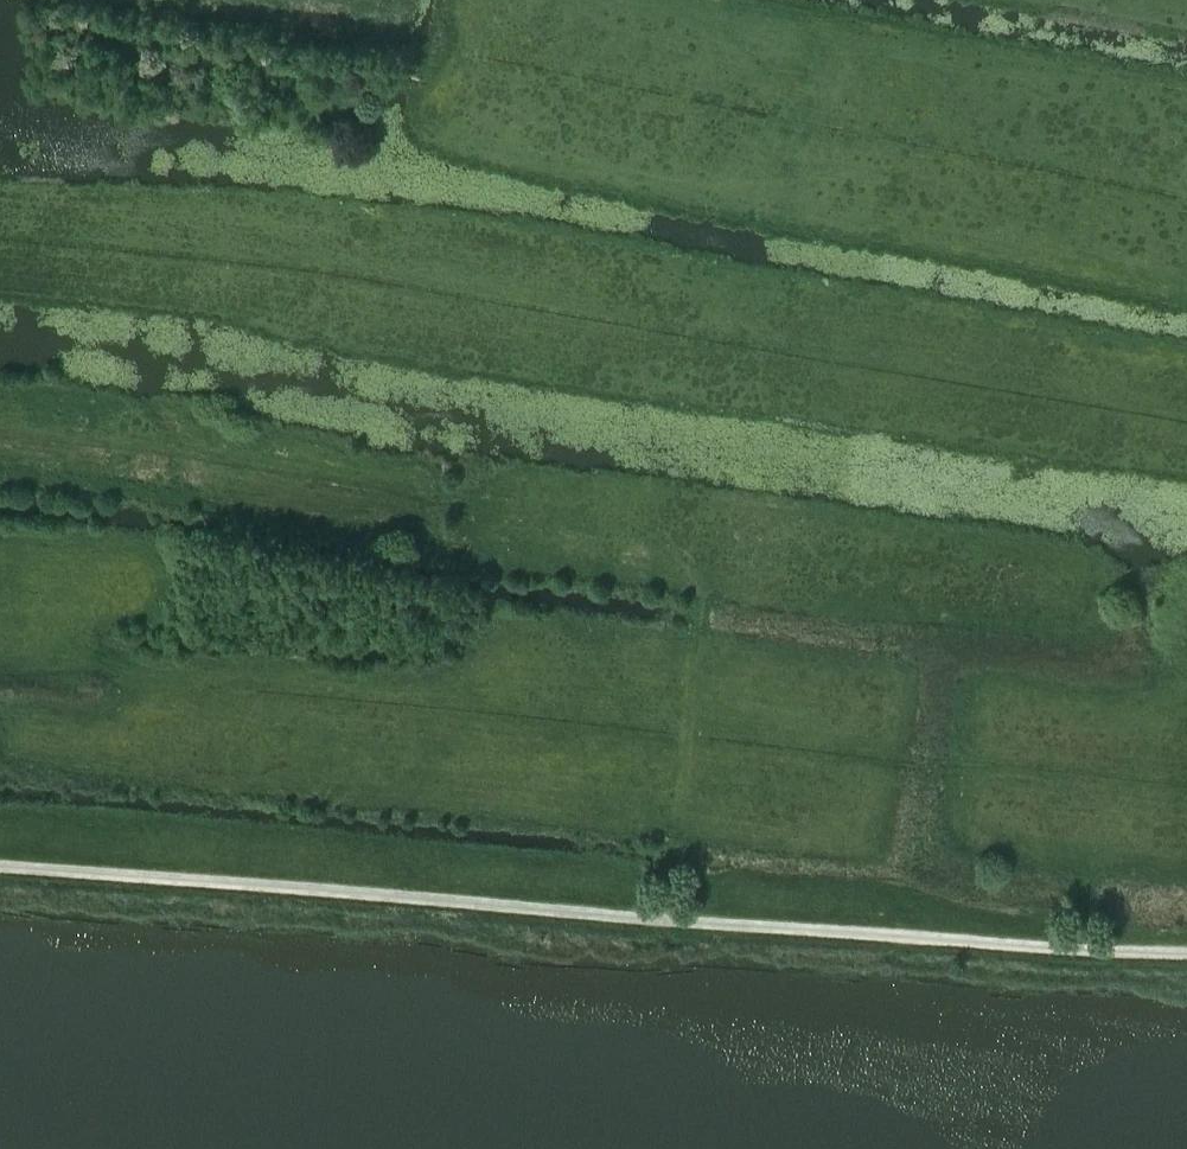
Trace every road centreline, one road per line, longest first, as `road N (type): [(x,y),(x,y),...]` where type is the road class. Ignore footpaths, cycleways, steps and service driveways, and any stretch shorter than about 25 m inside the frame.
road 1 (track): [(1186,957),(195,895),(0,873)]

